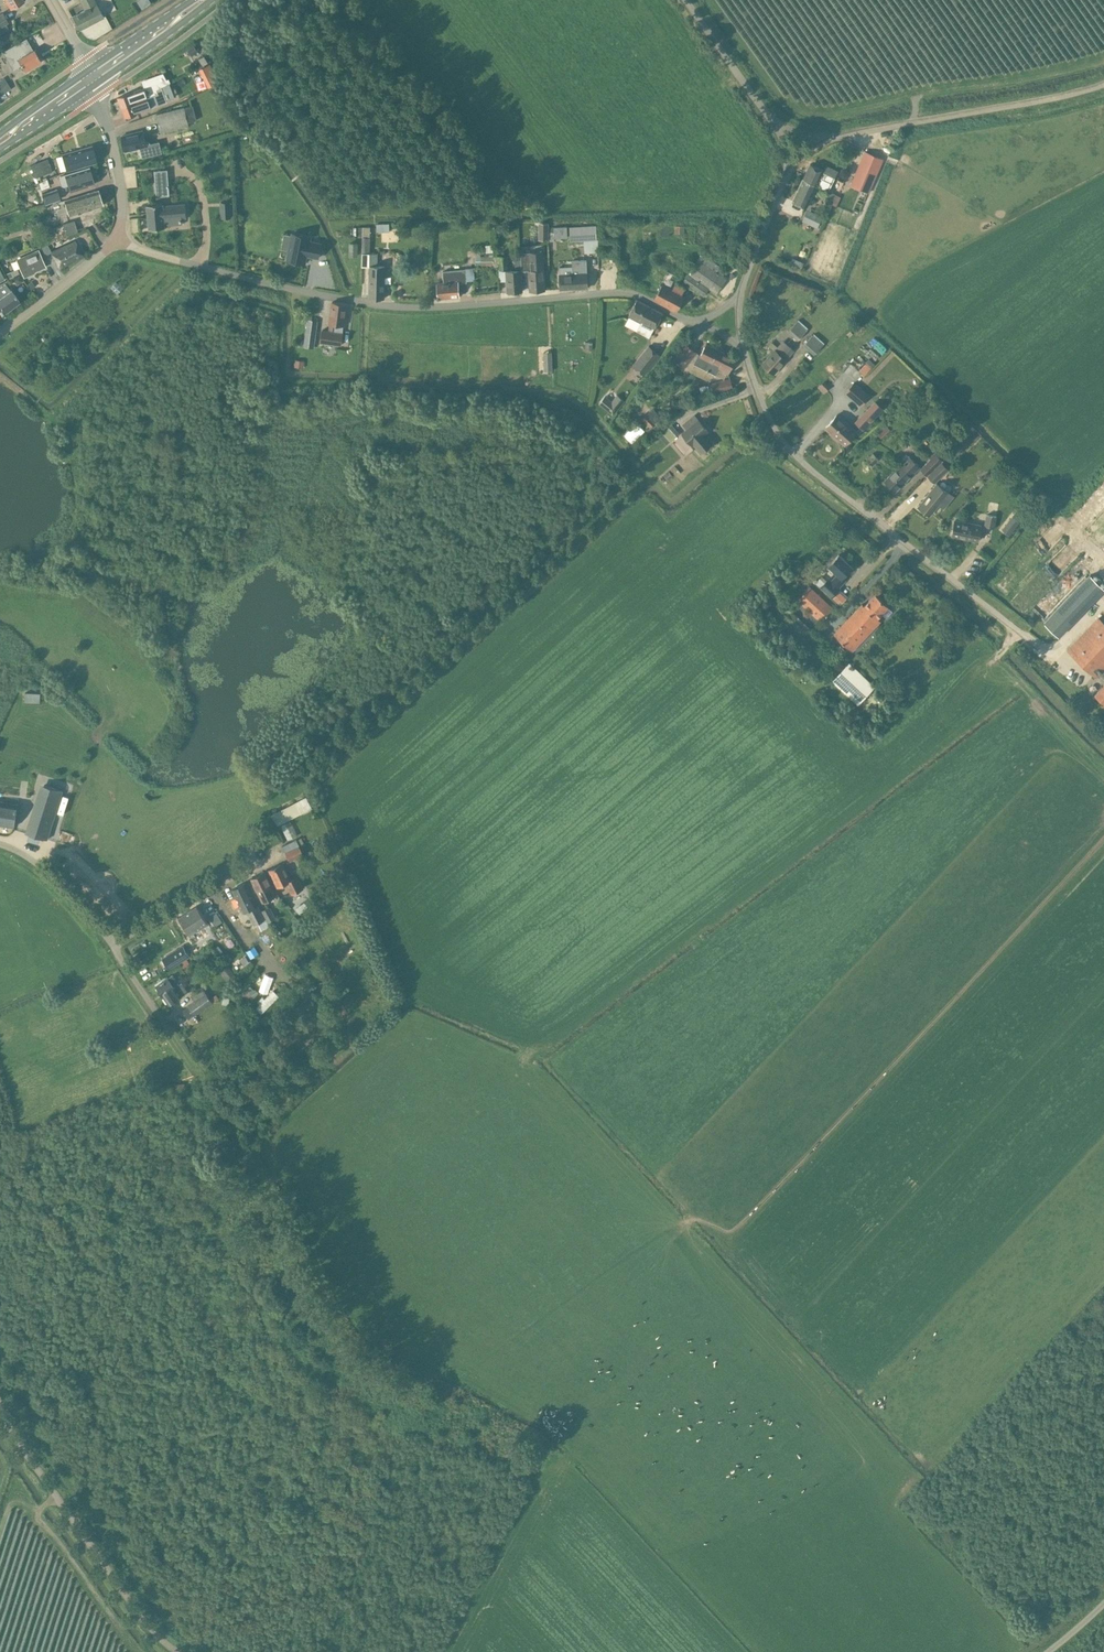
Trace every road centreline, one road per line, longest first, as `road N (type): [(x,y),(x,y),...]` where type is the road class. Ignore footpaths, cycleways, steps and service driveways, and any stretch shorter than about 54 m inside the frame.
road 1 (unclassified): [(194,265),(393,306),(630,292),(700,322)]
road 2 (unclassified): [(1014,628),(788,451),(743,349)]
road 3 (unclassified): [(178,1651),(25,1433),(0,1358)]
road 4 (unclassified): [(829,138),(1066,95),(1103,81)]
road 5 (track): [(256,1177),(164,1022)]
road 6 (unclassified): [(113,242),(123,205),(118,165),(91,78)]
road 7 (unclassified): [(114,937),(247,868)]
road 8 (unclassified): [(0,843),(32,859),(114,937)]
road 9 (unclassified): [(0,335),(113,242)]
road 10 (unclassified): [(771,119),(687,0)]
road 11 (unclassified): [(740,294),(790,165)]
road 12 (primary): [(91,78),(204,0)]

